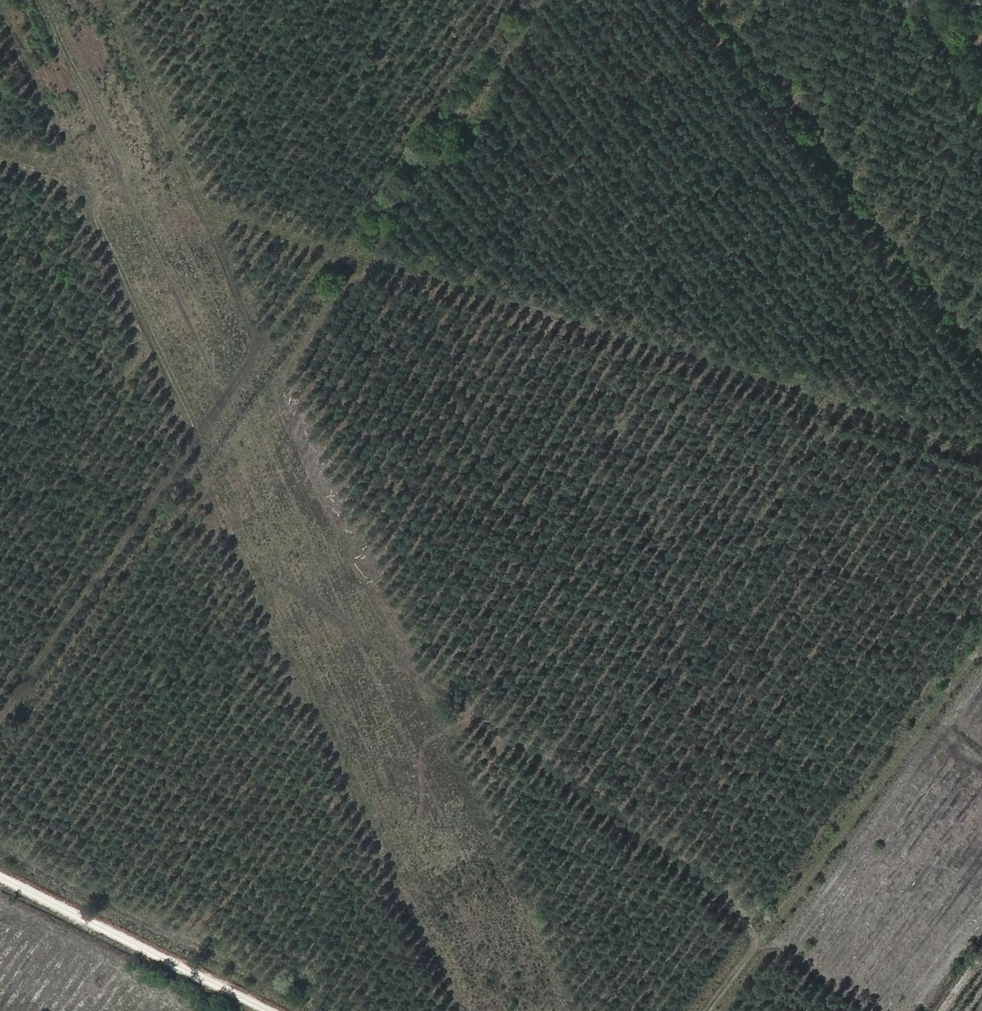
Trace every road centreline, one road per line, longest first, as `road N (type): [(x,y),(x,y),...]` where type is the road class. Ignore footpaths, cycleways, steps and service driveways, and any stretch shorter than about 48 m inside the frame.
road 1 (track): [(717,1010),(981,657)]
road 2 (track): [(0,874),(274,1010)]

